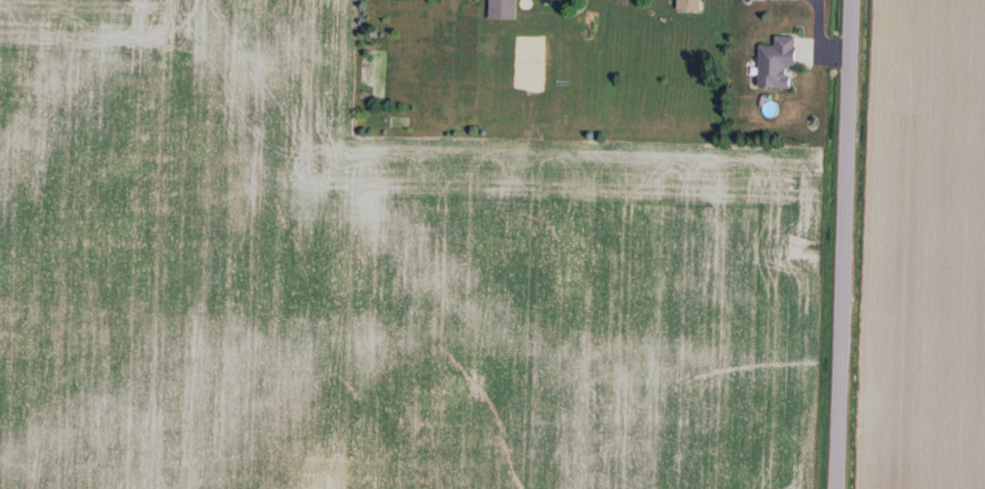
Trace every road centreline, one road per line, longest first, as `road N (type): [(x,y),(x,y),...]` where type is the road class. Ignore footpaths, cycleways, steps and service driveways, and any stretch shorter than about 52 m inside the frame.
road 1 (residential): [(852,0),(836,488)]

